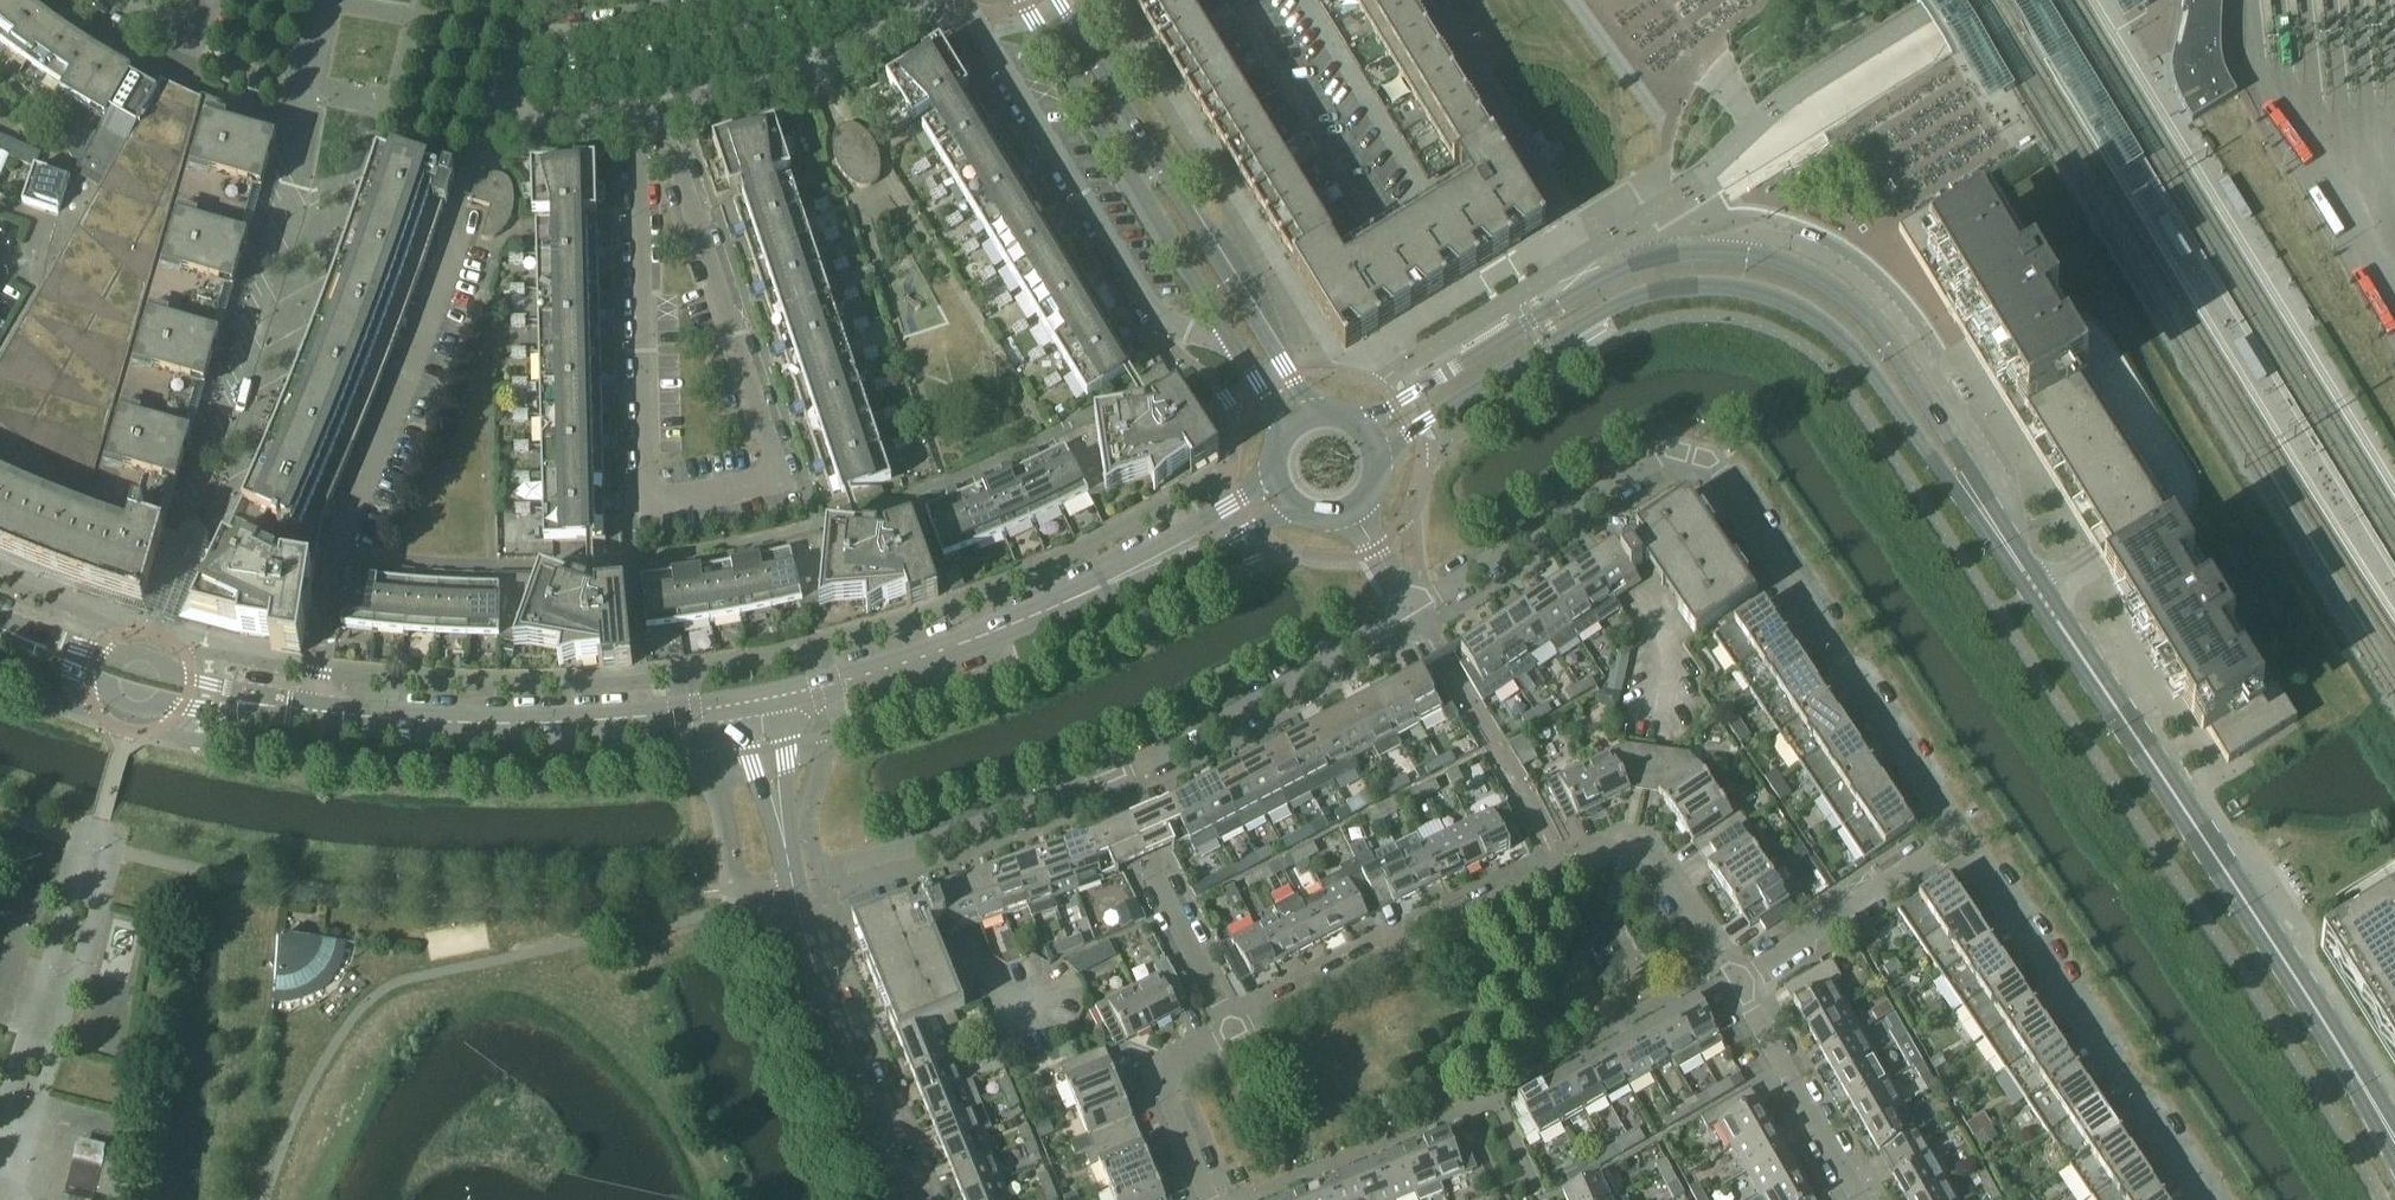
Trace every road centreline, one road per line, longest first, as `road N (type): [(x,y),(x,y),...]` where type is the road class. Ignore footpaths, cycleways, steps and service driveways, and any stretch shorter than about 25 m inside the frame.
road 1 (residential): [(659,108),(780,475),(773,483),(665,505),(652,500),(634,113)]
road 2 (tertiary): [(1985,515),(1965,463),(1888,342),(1843,294),(1788,263),(1712,251),(1680,251),(1599,279),(1358,425)]
road 3 (tertiary): [(1376,458),(1642,296),(1686,287),(1749,289),(1810,314),(1850,344),(1948,483),(1985,515)]
road 4 (tertiary): [(2394,1142),(2254,914),(1985,515)]
road 5 (residential): [(310,711),(333,554),(497,122)]
road 6 (tertiary): [(1313,415),(1058,0)]
road 7 (residential): [(1957,836),(1723,483),(1703,463),(1680,460)]
road 8 (residential): [(949,0),(973,16),(1147,308),(1231,342)]
road 9 (residential): [(2205,1199),(1957,836)]
road 10 (tertiary): [(310,711),(531,724),(731,706)]
road 11 (tertiary): [(1019,0),(1231,342)]
road 12 (residential): [(1232,1034),(1561,870)]
road 13 (residential): [(1109,781),(1253,711),(1415,612)]
road 14 (unclassified): [(906,1199),(819,978),(790,877)]
road 15 (residential): [(790,877),(1017,818),(1109,781)]
road 16 (tertiary): [(0,628),(190,694),(310,711)]
road 17 (residential): [(1415,612),(1660,464),(1680,460)]
road 18 (residential): [(734,0),(608,33),(524,42),(497,122)]
road 19 (residential): [(659,108),(817,64),(931,0)]
road 20 (residential): [(1232,1034),(1109,781)]
road 21 (tertiary): [(1044,611),(1158,575),(1293,505)]
road 22 (tertiary): [(787,695),(1044,611)]
road 23 (residential): [(1494,1096),(1729,967)]
road 24 (tertiary): [(1276,480),(1044,611)]
road 25 (residential): [(1739,983),(1957,836)]
road 26 (residential): [(1563,213),(1431,0)]
road 27 (residential): [(1739,983),(1862,1199)]
road 28 (residential): [(1561,870),(1620,840),(1642,842),(1661,857),(1729,967)]
road 29 (residential): [(1247,1199),(1463,1109)]
road 30 (residential): [(1481,1081),(1560,890),(1561,870)]
road 31 (residential): [(1204,1199),(1159,1095),(1161,1082),(1169,1067),(1232,1034)]
road 32 (unclassified): [(786,849),(787,695)]
road 33 (unclassified): [(731,706),(786,849)]
road 34 (residential): [(109,0),(186,48),(212,0)]
road 35 (residential): [(497,122),(634,113)]
road 36 (unclassified): [(1415,612),(1352,509)]

